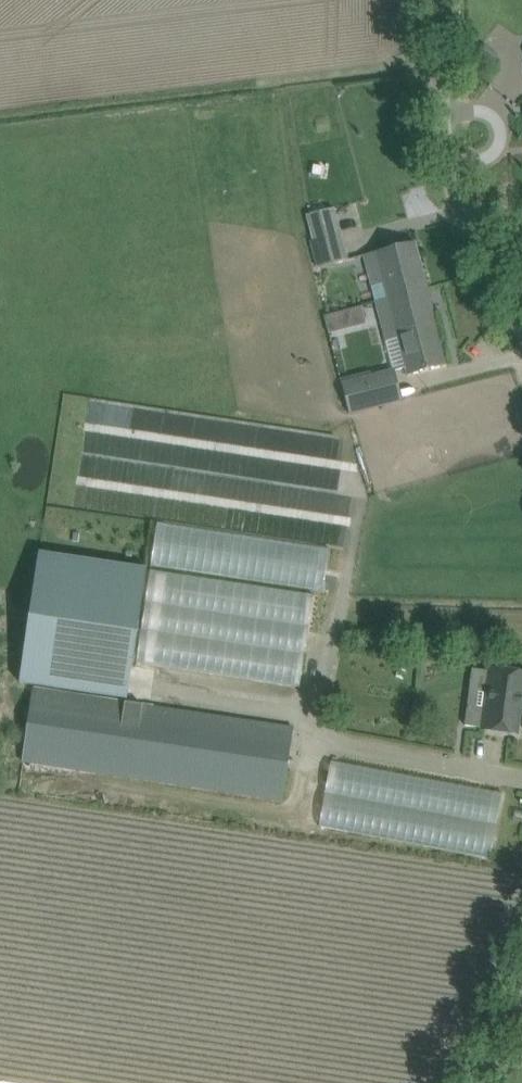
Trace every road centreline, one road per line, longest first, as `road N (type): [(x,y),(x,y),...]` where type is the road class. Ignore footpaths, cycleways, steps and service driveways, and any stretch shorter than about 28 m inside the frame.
road 1 (unclassified): [(521,333),(455,156),(442,88),(441,0)]
road 2 (unclassified): [(466,1082),(521,949)]

